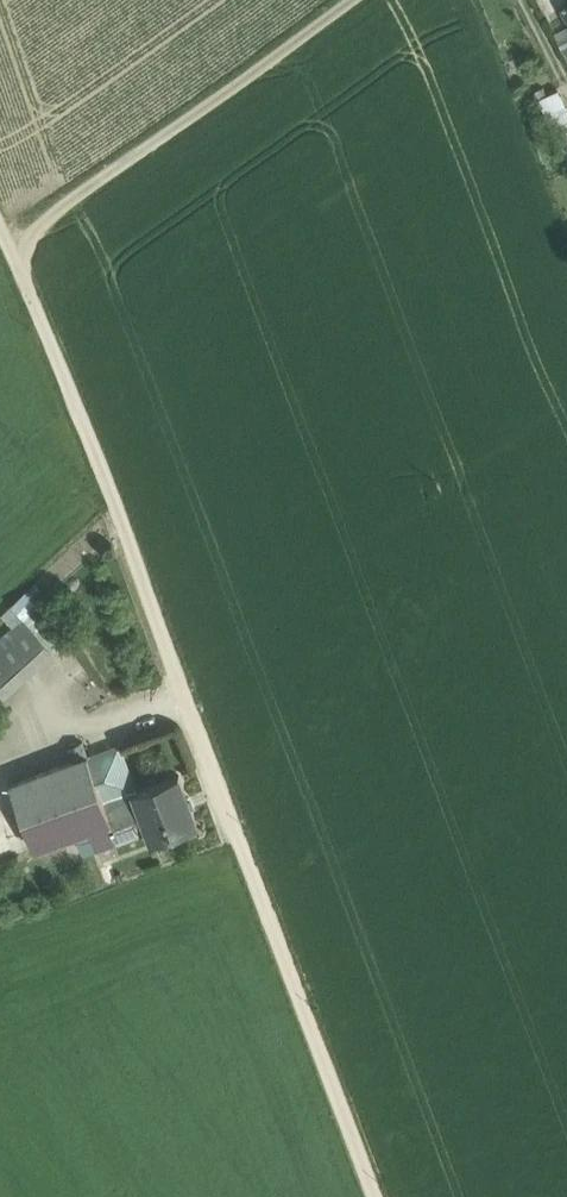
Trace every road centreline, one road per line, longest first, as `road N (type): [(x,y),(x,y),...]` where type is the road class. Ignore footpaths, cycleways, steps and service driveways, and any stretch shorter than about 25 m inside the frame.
road 1 (track): [(0,207),(375,1196)]
road 2 (track): [(349,0),(68,202),(19,259)]

